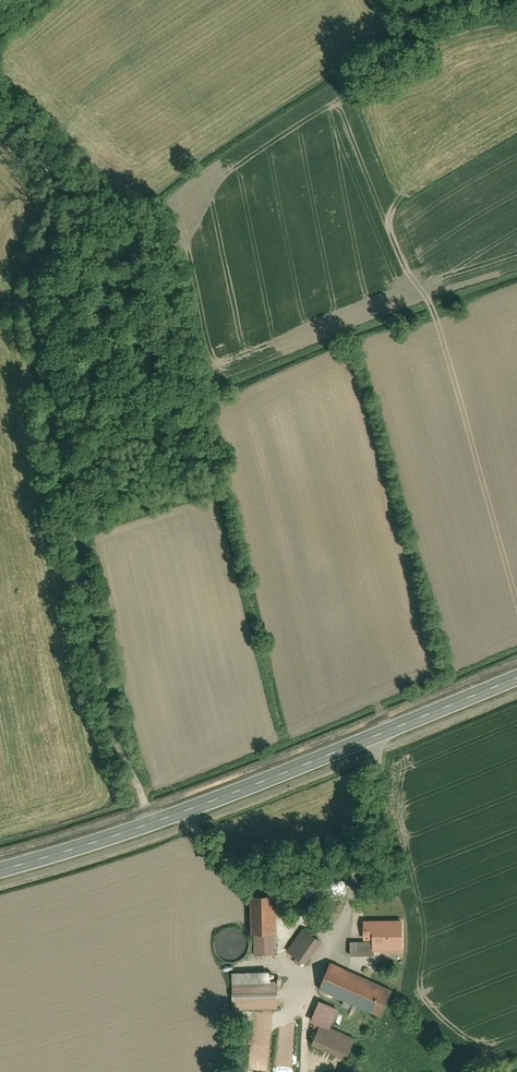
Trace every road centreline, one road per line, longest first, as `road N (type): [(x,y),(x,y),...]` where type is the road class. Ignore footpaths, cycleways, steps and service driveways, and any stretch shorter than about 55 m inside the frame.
road 1 (track): [(154,825),(113,723),(31,296),(57,208),(46,177),(0,122)]
road 2 (secondary): [(516,681),(154,825),(0,872)]
road 3 (track): [(516,594),(373,102)]

